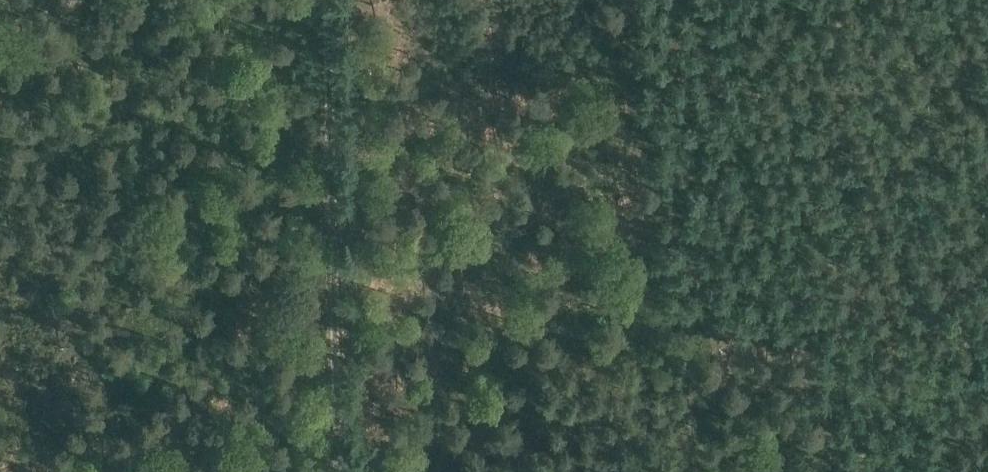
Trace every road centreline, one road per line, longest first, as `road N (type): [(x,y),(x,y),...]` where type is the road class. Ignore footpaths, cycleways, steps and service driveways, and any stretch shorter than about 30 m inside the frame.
road 1 (track): [(329,0),(342,471)]

